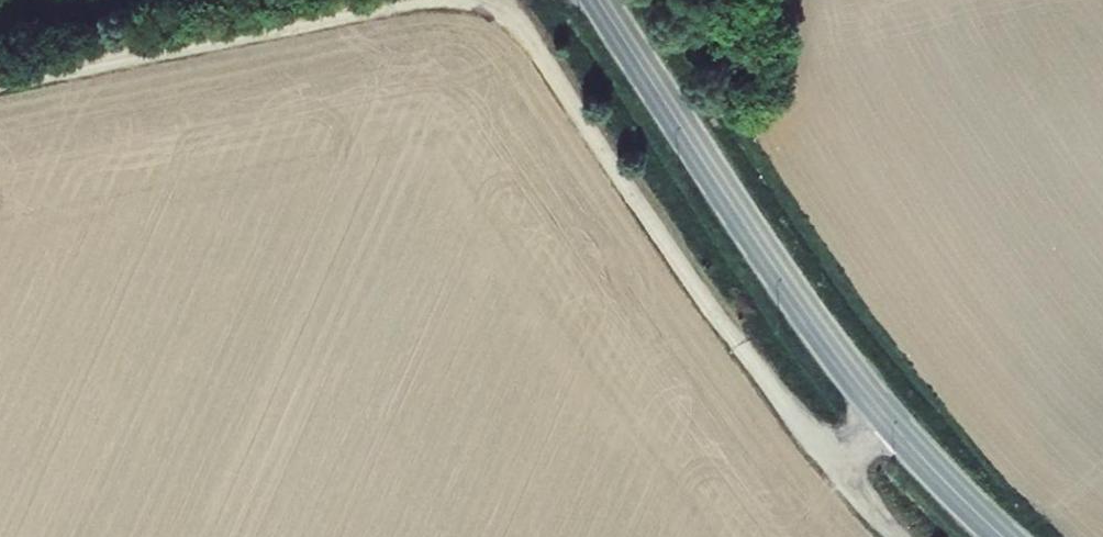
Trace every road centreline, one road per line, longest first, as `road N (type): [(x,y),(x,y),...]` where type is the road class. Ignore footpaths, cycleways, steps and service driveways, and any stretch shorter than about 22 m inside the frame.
road 1 (tertiary): [(598,0),(824,339),(908,443),(1003,536)]
road 2 (track): [(485,0),(520,26),(675,264),(833,472),(881,412)]
road 3 (track): [(0,85),(419,0)]

